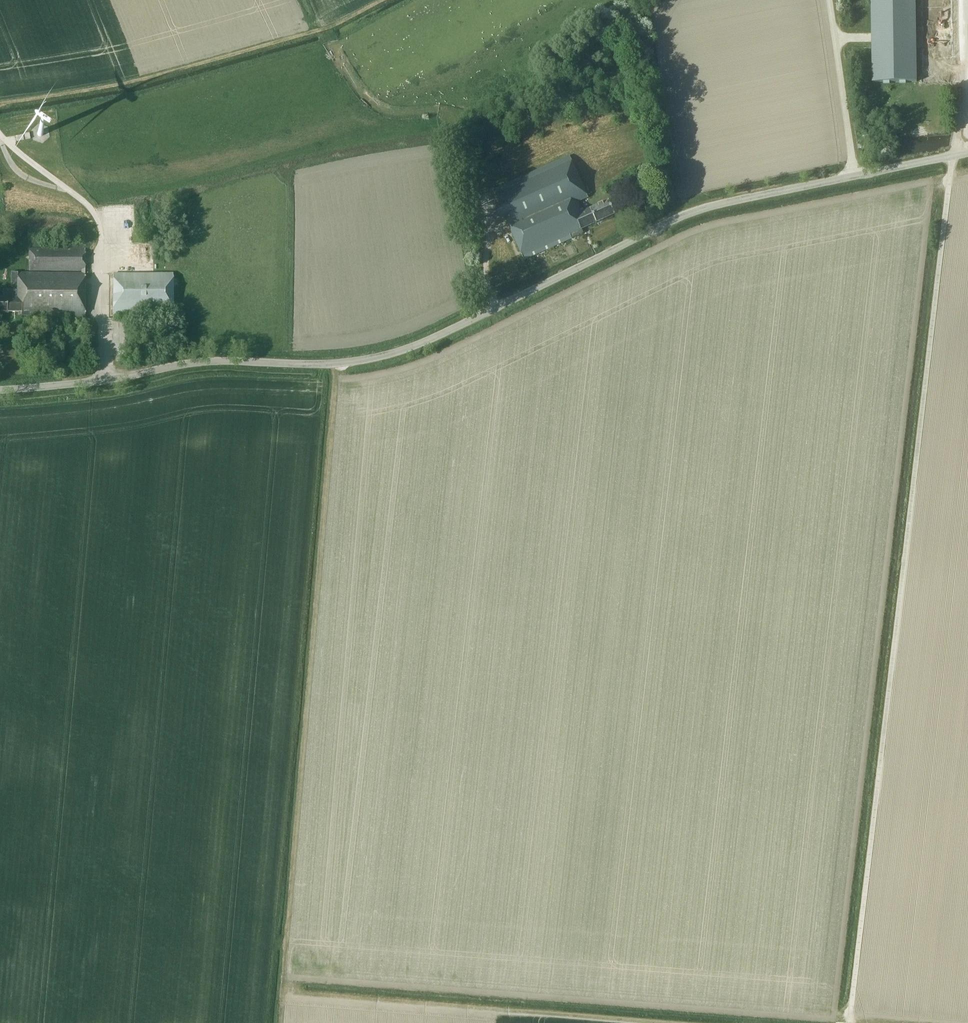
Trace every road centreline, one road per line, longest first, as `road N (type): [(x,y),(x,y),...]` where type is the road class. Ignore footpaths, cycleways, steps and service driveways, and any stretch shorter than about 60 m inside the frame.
road 1 (unclassified): [(0,392),(200,361),(340,365),(396,354),(666,224),(967,154)]

